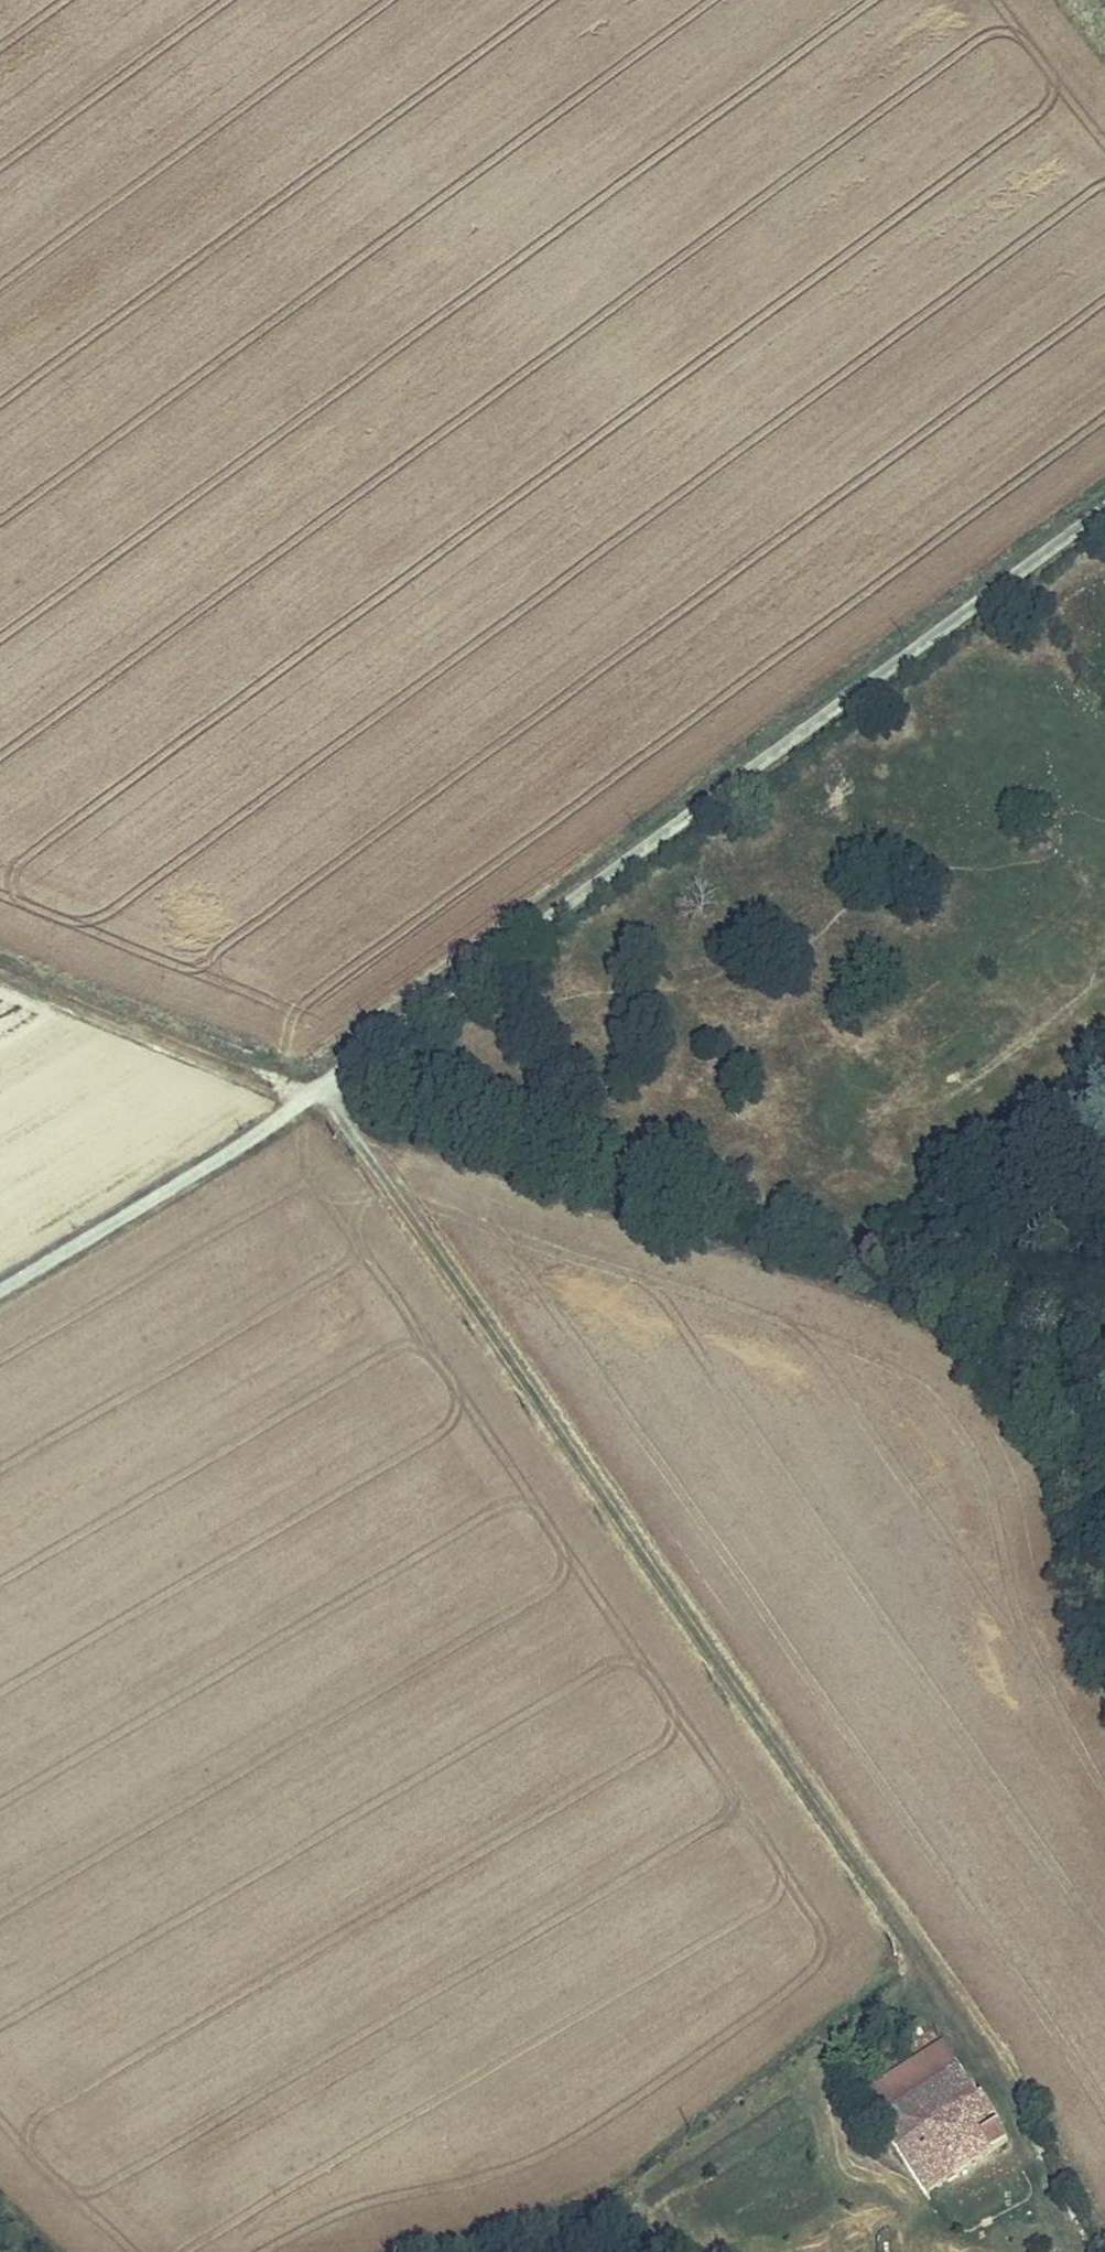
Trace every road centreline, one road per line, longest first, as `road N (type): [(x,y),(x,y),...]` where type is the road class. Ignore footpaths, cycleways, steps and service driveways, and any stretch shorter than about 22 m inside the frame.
road 1 (unclassified): [(1104,512),(304,1096)]
road 2 (track): [(304,1096),(0,967)]

